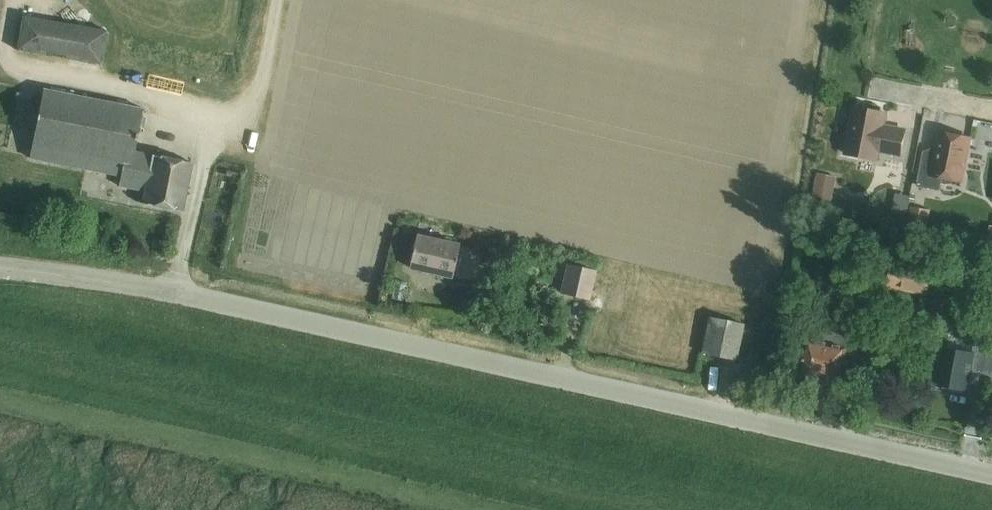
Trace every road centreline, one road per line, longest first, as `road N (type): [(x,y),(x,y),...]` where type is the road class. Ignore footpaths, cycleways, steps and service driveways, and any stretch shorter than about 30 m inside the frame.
road 1 (unclassified): [(991,475),(175,291),(0,268)]
road 2 (track): [(207,139),(256,103),(276,0)]
road 3 (residential): [(872,91),(991,111)]

